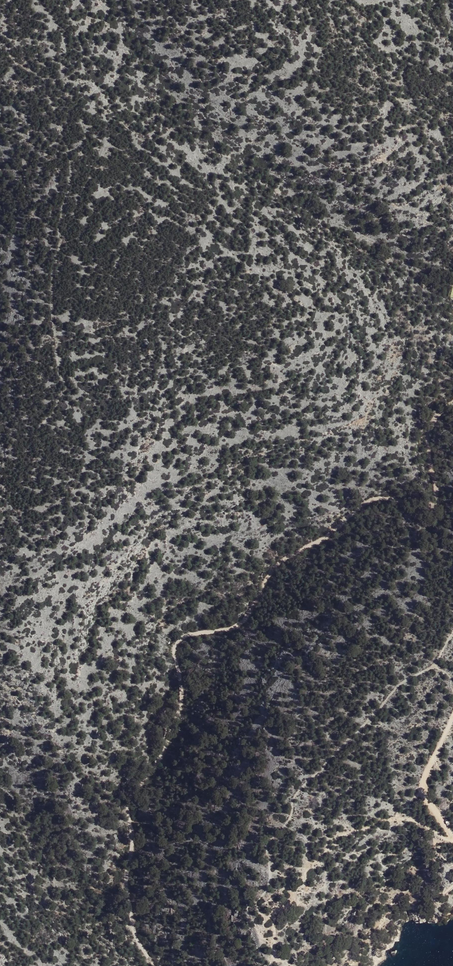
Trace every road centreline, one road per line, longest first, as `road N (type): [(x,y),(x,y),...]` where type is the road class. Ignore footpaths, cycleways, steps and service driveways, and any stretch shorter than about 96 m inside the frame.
road 1 (track): [(155,965),(135,937),(126,886),(128,807),(178,711),(174,648),(191,634),(241,621),(276,565),(367,502),(433,501),(428,437),(452,401)]
road 2 (track): [(8,0),(10,56),(45,78),(71,174),(52,286),(66,383),(49,420),(56,430)]
road 3 (track): [(452,837),(422,788),(452,714)]

